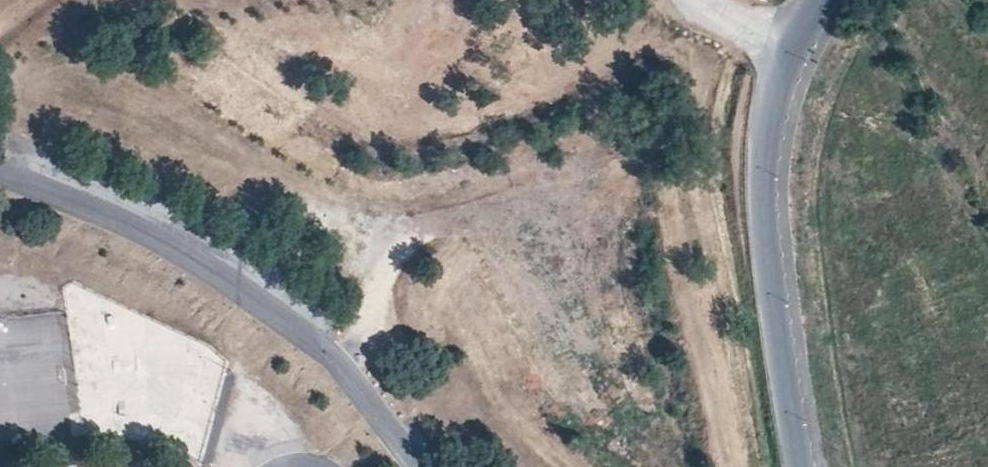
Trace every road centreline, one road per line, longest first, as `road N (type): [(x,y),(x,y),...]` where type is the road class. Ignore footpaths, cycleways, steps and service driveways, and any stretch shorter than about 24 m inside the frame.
road 1 (residential): [(784,44),(767,134),(764,211),(791,466)]

